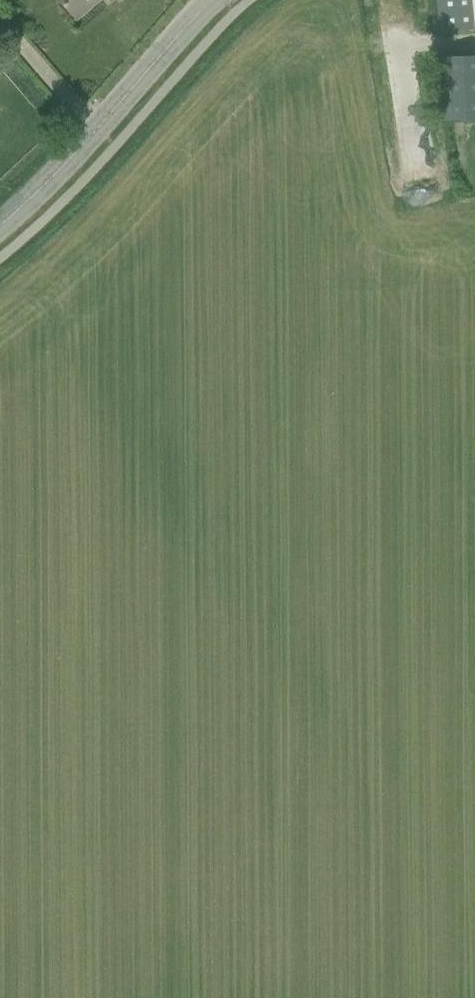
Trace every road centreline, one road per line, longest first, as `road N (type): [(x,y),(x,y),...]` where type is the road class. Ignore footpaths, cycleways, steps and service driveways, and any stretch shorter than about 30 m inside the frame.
road 1 (secondary): [(0,225),(211,0)]

